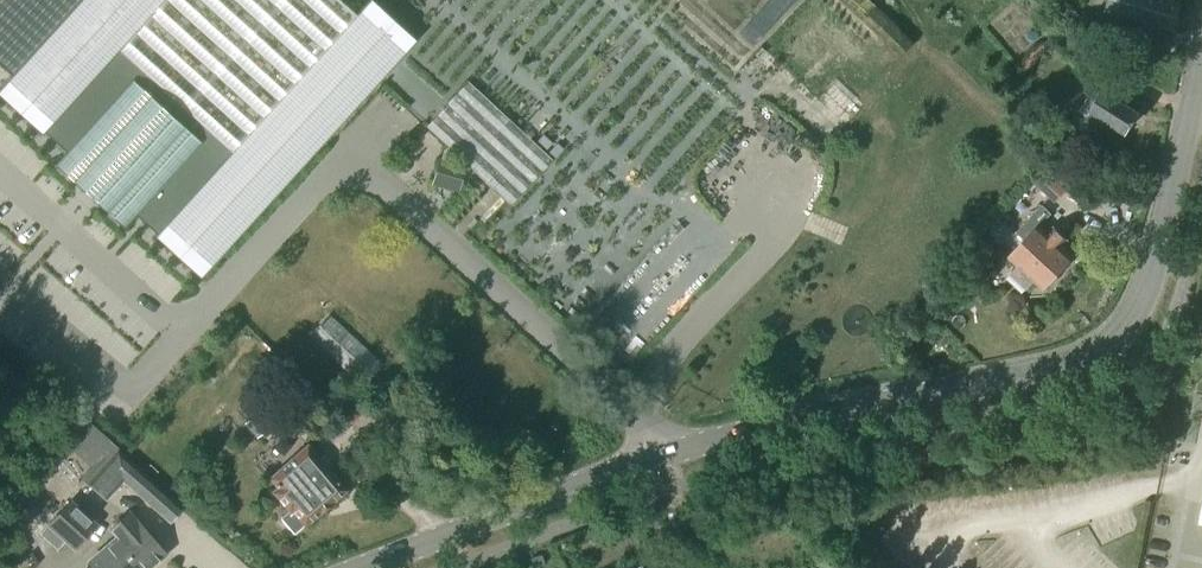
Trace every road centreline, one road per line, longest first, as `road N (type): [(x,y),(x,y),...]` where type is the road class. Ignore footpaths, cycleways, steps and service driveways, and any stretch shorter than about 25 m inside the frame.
road 1 (tertiary): [(372,567),(673,454),(805,419),(1077,369),(1120,346),(1137,324),(1201,64)]

